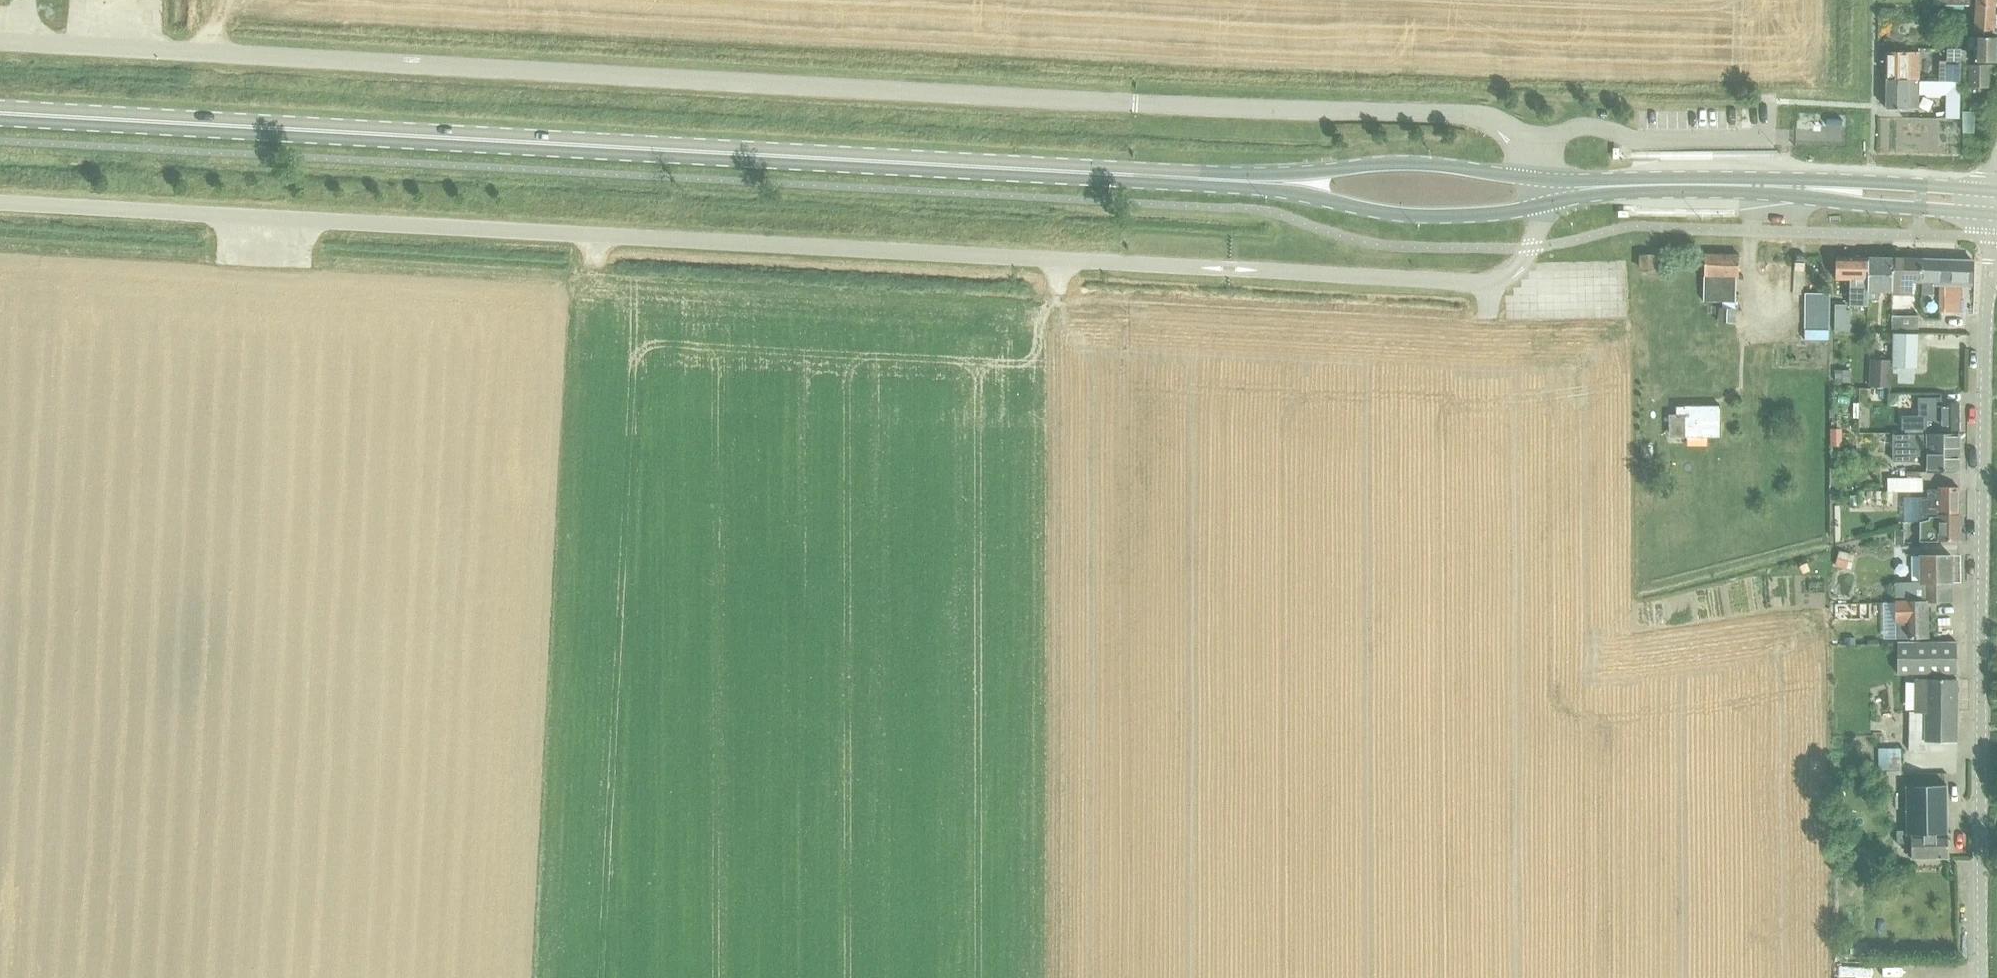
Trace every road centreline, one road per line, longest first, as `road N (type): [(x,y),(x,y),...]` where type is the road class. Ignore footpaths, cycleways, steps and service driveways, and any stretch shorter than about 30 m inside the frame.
road 1 (primary): [(1256,181),(0,109)]
road 2 (unclassified): [(1135,103),(0,41)]
road 3 (unclassified): [(1126,264),(0,202)]
road 4 (tertiary): [(1984,977),(1989,264)]
road 5 (residential): [(1126,264),(1486,282),(1520,266),(1555,190)]
road 6 (residential): [(1555,190),(1538,136),(1471,113),(1135,103)]
road 7 (primary): [(1994,201),(1724,184),(1555,190)]
road 8 (primary): [(1256,181),(1409,216),(1492,215),(1555,190)]
road 9 (primary): [(1555,190),(1416,163),(1256,181)]

